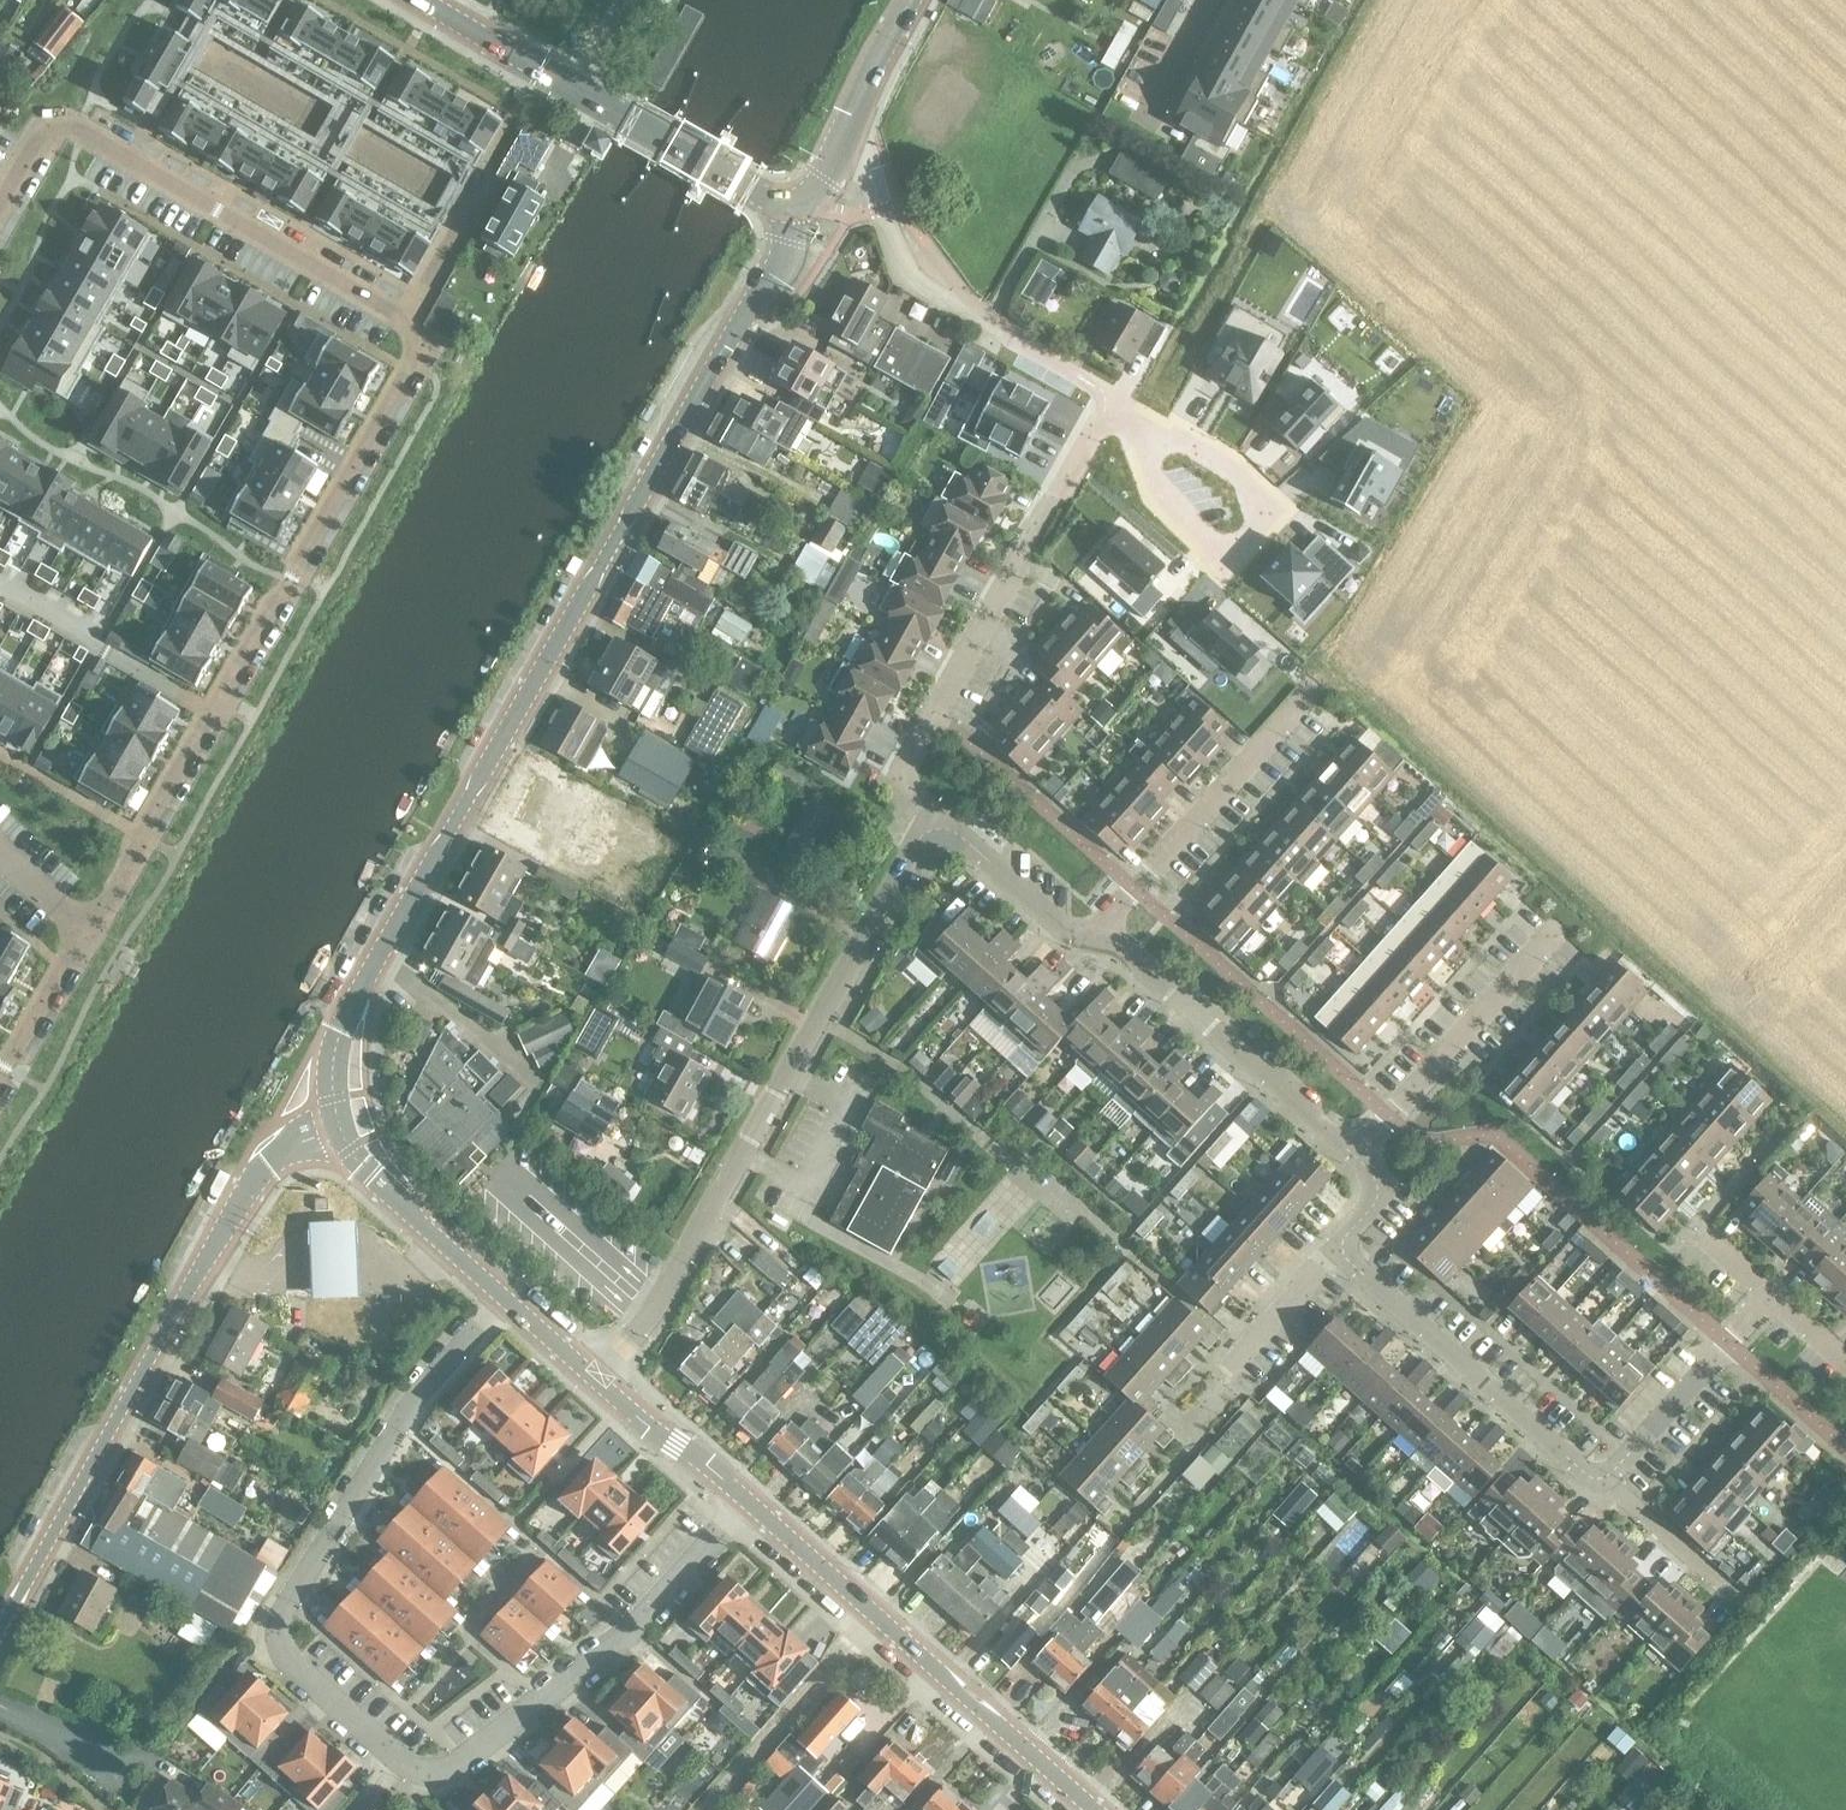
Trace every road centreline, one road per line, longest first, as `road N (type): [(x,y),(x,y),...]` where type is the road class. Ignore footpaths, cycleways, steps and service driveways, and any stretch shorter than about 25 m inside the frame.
road 1 (tertiary): [(795,207),(783,253),(339,1038),(333,1082),(339,1132)]
road 2 (residential): [(506,1298),(418,1402),(283,1623),(290,1660),(405,1767),(440,1778),(464,1762),(640,1627),(752,1505)]
road 3 (residential): [(0,201),(45,128),(65,123),(406,317),(413,366),(280,591)]
road 4 (residential): [(935,829),(908,857),(661,1301),(595,1377)]
road 5 (tertiary): [(0,1635),(205,1270),(271,1169),(339,1132)]
road 6 (residential): [(935,829),(904,775),(1108,394)]
road 7 (tertiary): [(1094,1809),(752,1505)]
road 8 (residential): [(83,936),(280,591)]
road 9 (tertiary): [(769,201),(428,0)]
road 10 (residential): [(1108,394),(977,316),(883,210),(824,181)]
road 11 (residential): [(1342,1248),(1584,1470),(1605,1477)]
road 12 (residential): [(1356,1157),(1124,947),(1102,937)]
road 13 (residential): [(1316,683),(1108,915),(1102,937)]
road 14 (residential): [(1142,437),(1154,480),(1228,556),(1270,501),(1194,444)]
road 15 (residential): [(1559,923),(1356,1157)]
road 16 (residential): [(1605,1477),(1771,1295)]
road 17 (tertiary): [(506,1298),(387,1203),(339,1132)]
road 18 (residential): [(1102,937),(1068,930),(962,837),(935,829)]
road 19 (tertiary): [(752,1505),(595,1377)]
road 20 (tertiary): [(824,181),(912,0)]
road 21 (residential): [(1605,1477),(1743,1601)]
road 22 (residential): [(0,1083),(83,936)]
road 23 (residential): [(1229,1367),(1320,1260),(1342,1248)]
road 24 (residential): [(1211,0),(1145,123)]

